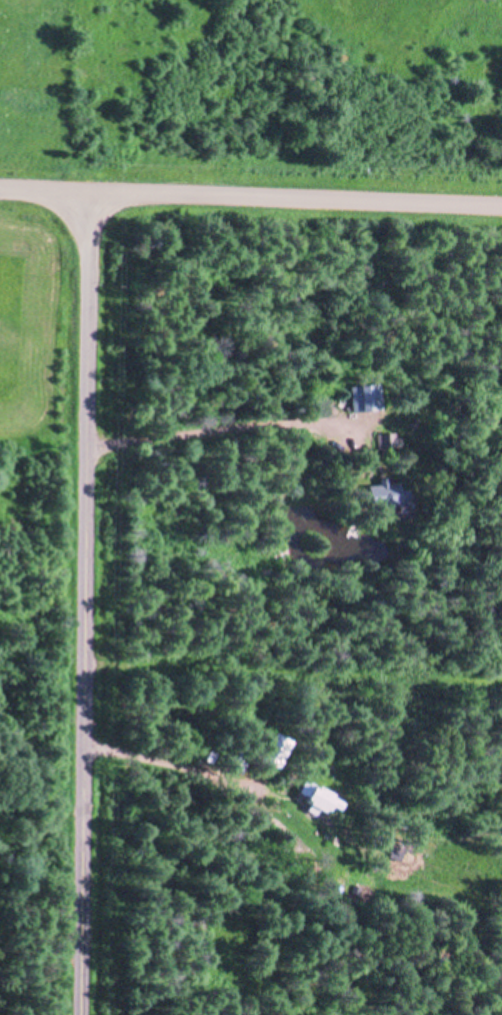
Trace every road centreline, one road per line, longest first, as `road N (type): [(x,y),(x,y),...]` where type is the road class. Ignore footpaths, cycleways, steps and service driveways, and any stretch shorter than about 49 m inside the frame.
road 1 (residential): [(80,1014),(88,196)]
road 2 (residential): [(0,192),(501,207)]
road 3 (residential): [(84,664),(501,674)]

